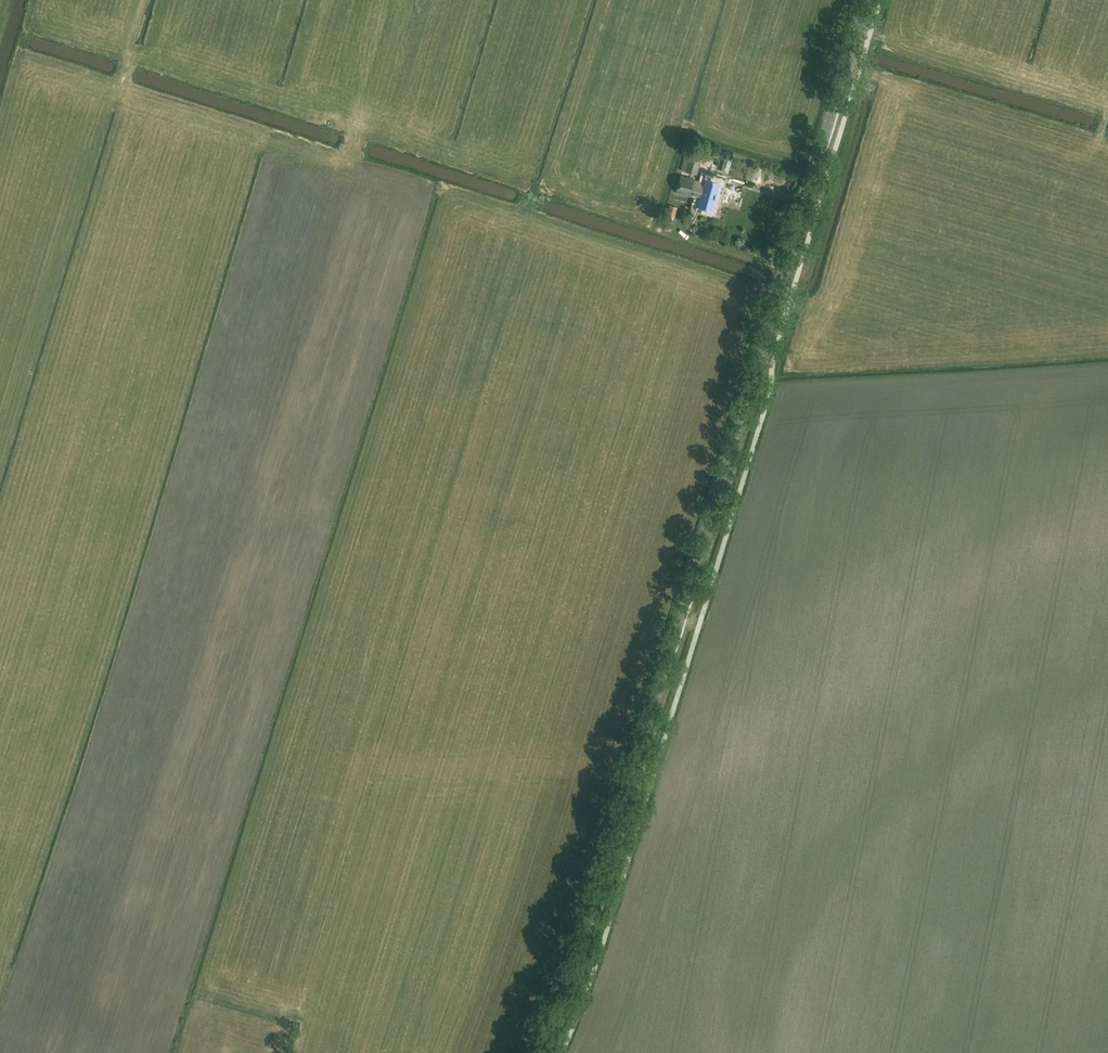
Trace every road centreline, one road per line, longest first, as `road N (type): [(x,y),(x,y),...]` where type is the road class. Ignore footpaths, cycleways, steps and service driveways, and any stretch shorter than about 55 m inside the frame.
road 1 (tertiary): [(539,1052),(578,953),(866,0)]

